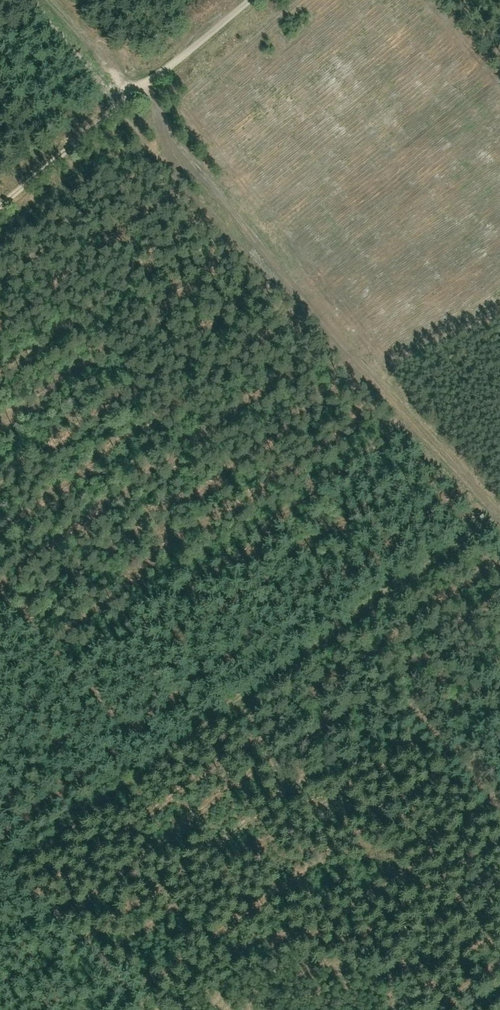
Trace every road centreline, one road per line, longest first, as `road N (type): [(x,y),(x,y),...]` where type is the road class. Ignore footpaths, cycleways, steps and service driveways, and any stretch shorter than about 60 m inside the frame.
road 1 (track): [(499,514),(50,0)]
road 2 (track): [(5,869),(499,516)]
road 3 (track): [(255,0),(0,216)]
road 4 (track): [(0,864),(105,955),(104,1009)]

